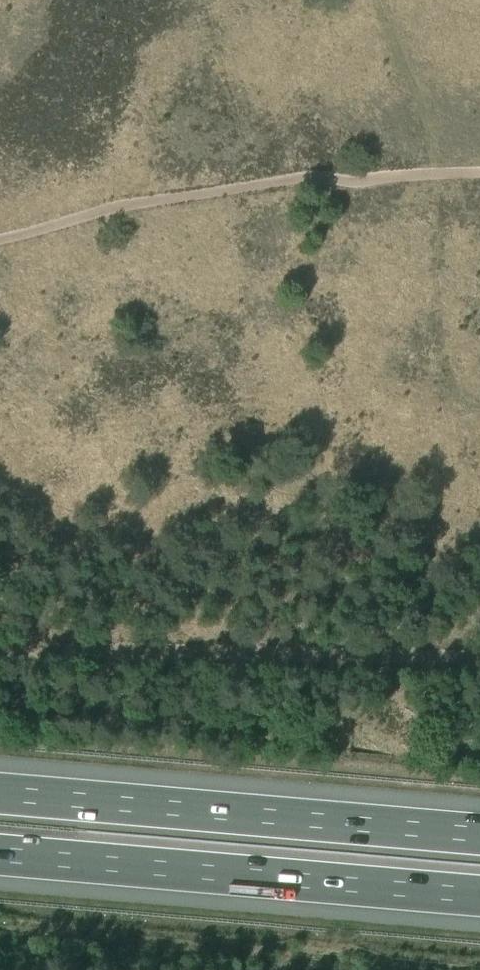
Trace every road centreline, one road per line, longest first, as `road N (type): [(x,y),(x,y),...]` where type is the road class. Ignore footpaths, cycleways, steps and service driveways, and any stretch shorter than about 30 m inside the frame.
road 1 (track): [(0,240),(215,192),(338,177),(479,174)]
road 2 (motorway): [(0,854),(479,895)]
road 3 (motorway): [(479,839),(0,798)]
road 4 (track): [(0,648),(479,658)]

